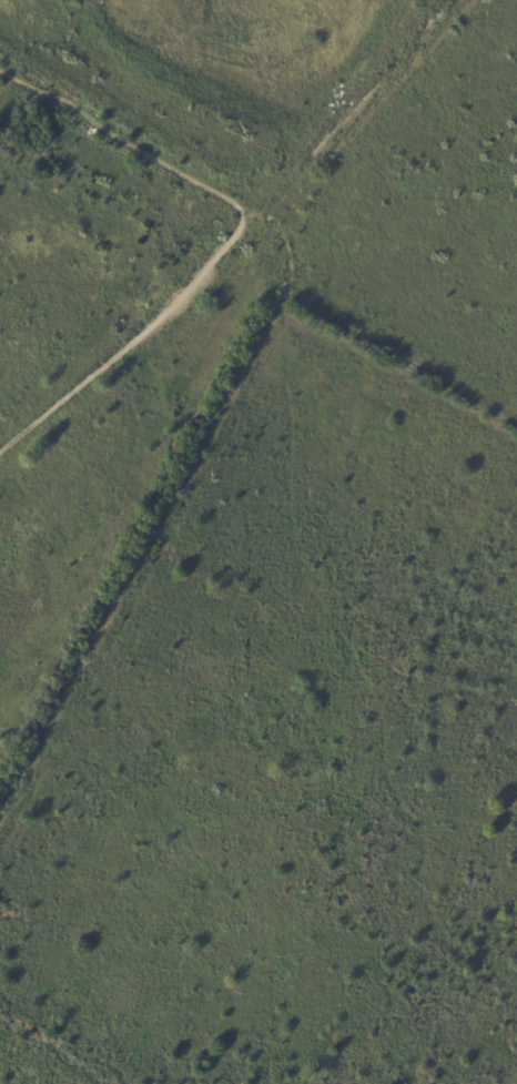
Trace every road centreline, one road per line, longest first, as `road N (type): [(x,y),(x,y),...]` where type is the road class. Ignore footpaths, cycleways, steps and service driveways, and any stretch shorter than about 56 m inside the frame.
road 1 (track): [(0,450),(179,300),(448,0)]

